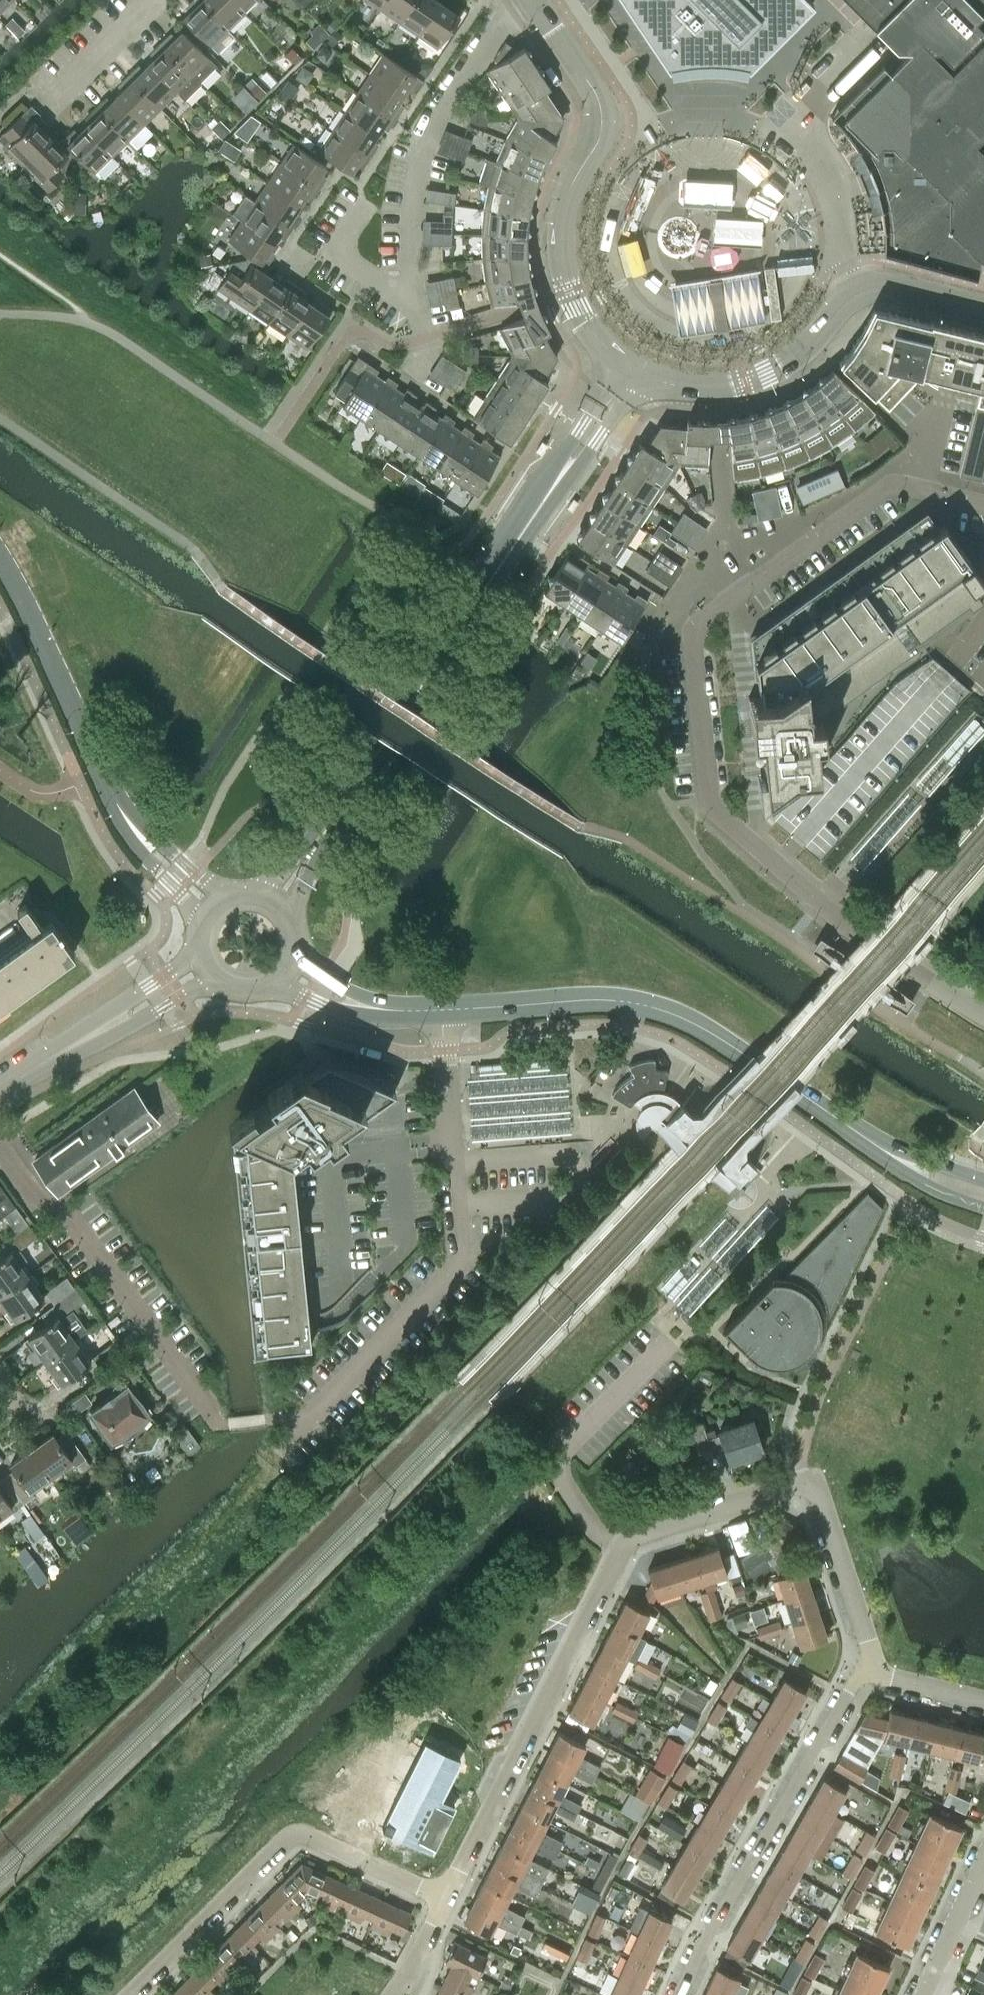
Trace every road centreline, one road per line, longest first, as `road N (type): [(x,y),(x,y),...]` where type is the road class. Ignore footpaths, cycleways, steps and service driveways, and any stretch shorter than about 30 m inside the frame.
road 1 (residential): [(932,984),(819,906),(712,815),(691,639),(700,621),(891,489),(983,505)]
road 2 (residential): [(443,1900),(618,1552),(799,1483)]
road 3 (tertiary): [(319,840),(634,371)]
road 4 (tertiary): [(874,1144),(720,1038),(639,1004),(385,1010)]
road 5 (residential): [(367,202),(342,243),(349,263),(416,305),(407,234),(422,150),(503,20),(531,1)]
road 6 (tertiary): [(634,371),(584,322),(564,276),(563,210),(597,141),(601,108),(531,1)]
road 7 (tertiary): [(634,371),(693,386),(755,377),(796,354),(864,283),(983,310)]
road 8 (residential): [(134,1994),(297,1840),(443,1900)]
road 9 (residential): [(874,1672),(848,1690),(679,1994)]
road 10 (unclassified): [(0,558),(118,807),(145,842)]
road 11 (residential): [(874,1672),(815,1491),(799,1483)]
road 12 (residential): [(0,121),(30,93),(45,98),(138,0)]
road 13 (residential): [(983,1859),(921,1994)]
road 14 (tertiary): [(874,1144),(908,1172),(983,1207)]
road 15 (tertiary): [(0,1093),(107,1026)]

